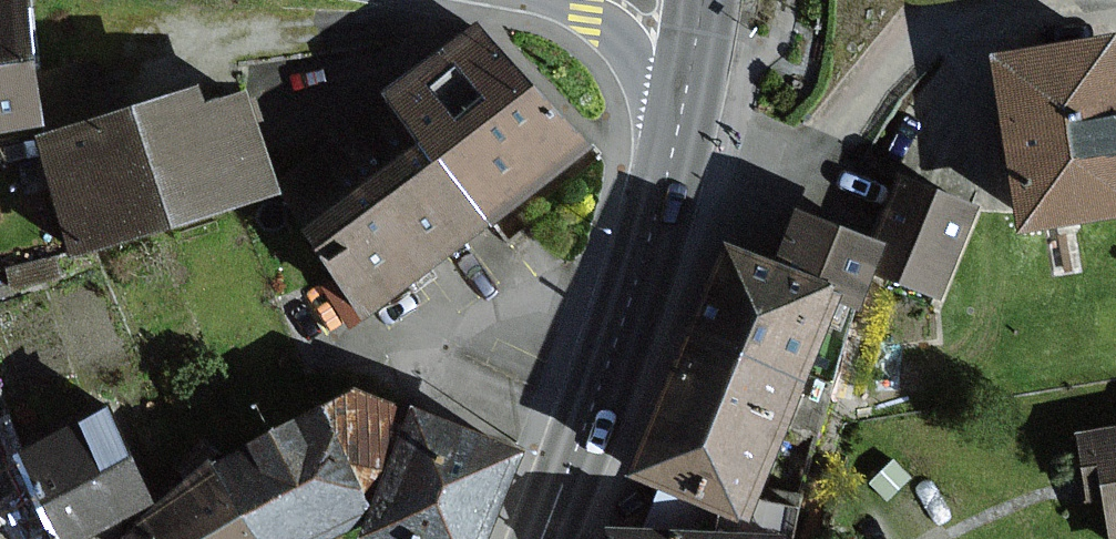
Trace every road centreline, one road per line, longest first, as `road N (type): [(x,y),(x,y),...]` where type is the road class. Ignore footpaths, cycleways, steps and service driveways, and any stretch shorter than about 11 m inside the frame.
road 1 (primary): [(704,3),(668,170),(616,349),(543,538)]

